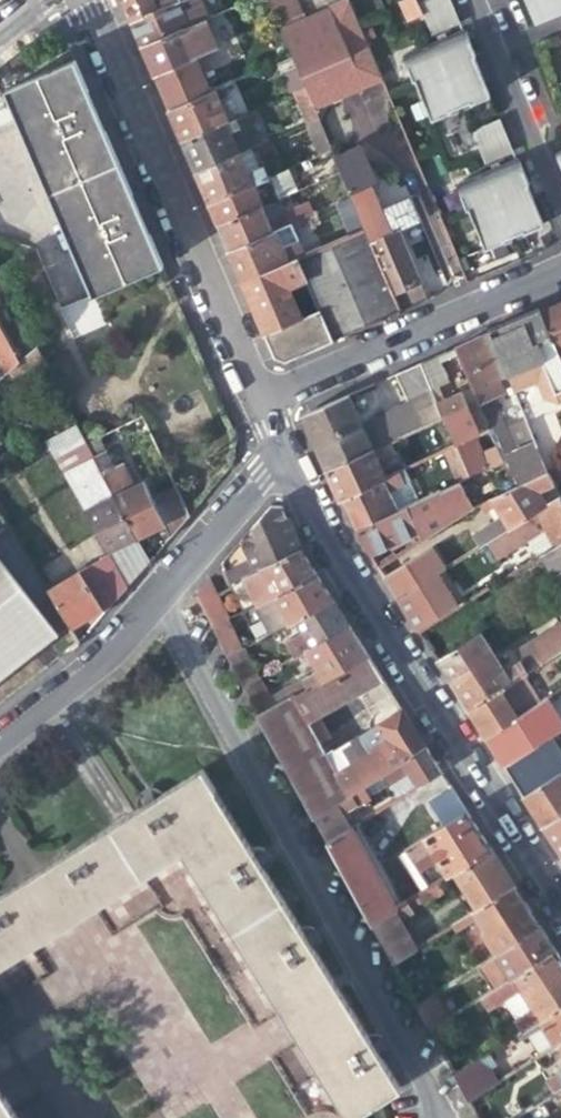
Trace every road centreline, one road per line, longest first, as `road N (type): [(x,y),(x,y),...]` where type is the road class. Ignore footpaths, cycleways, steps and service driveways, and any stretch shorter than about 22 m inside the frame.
road 1 (residential): [(279,448),(348,583),(560,914)]
road 2 (residential): [(83,0),(259,400)]
road 3 (residential): [(0,735),(108,647),(279,448)]
road 4 (residential): [(259,400),(560,265)]
road 5 (residential): [(465,0),(560,234)]

